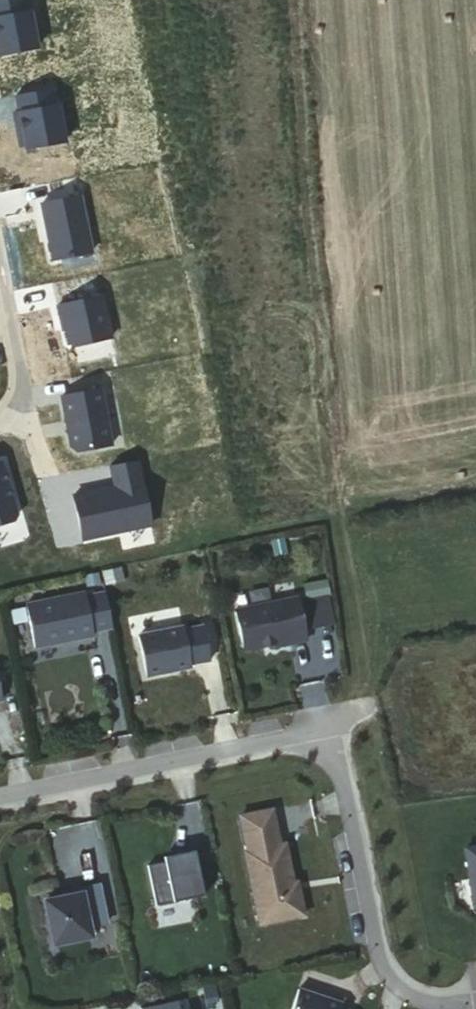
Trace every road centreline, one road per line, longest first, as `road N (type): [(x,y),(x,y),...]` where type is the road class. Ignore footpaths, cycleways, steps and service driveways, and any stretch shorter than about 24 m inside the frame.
road 1 (residential): [(475,1006),(407,1000),(378,959),(328,729)]
road 2 (residential): [(0,787),(328,729)]
road 3 (residential): [(0,414),(19,378),(0,263)]

